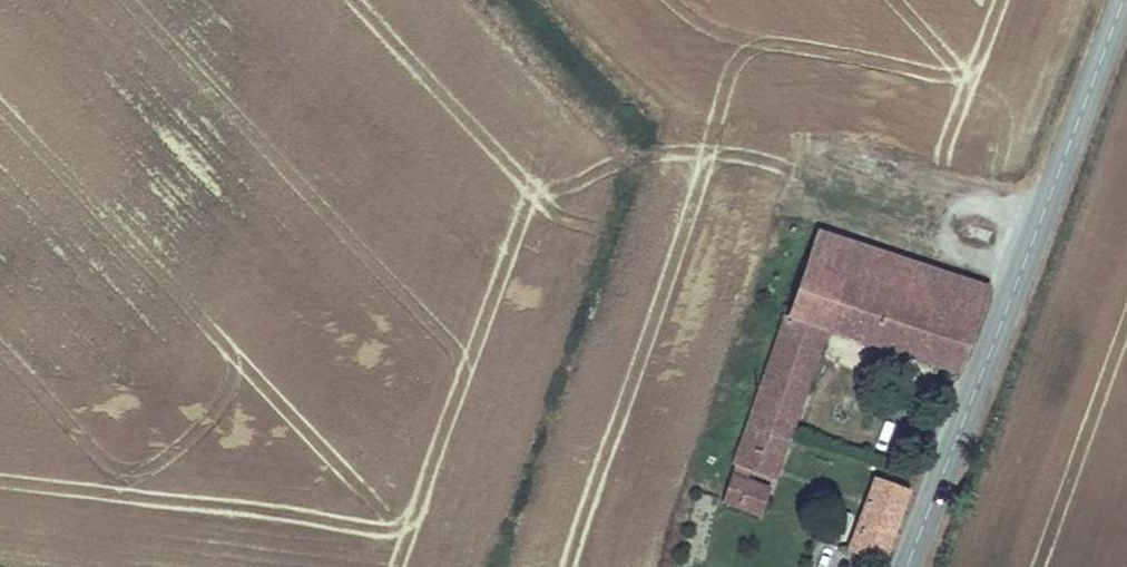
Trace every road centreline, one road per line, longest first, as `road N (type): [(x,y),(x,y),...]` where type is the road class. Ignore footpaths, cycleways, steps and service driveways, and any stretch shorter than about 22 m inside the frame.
road 1 (tertiary): [(906,566),(1123,0)]

